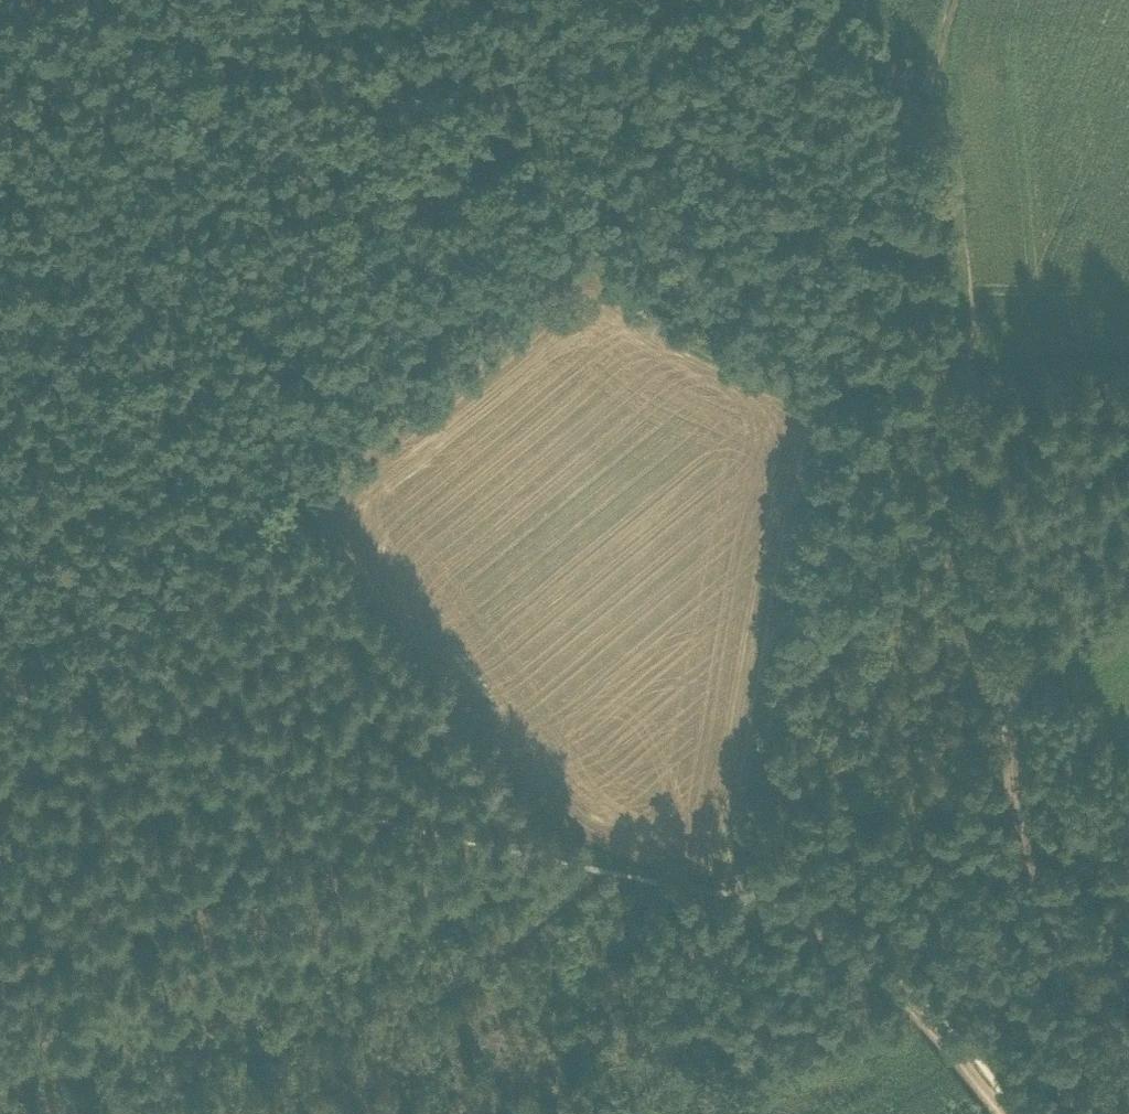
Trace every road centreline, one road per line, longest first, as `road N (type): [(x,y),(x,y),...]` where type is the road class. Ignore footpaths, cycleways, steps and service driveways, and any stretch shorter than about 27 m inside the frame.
road 1 (track): [(40,0),(46,7),(432,16),(613,289),(663,326),(772,381),(826,383)]
road 2 (track): [(707,1113),(715,1008),(771,642),(826,383)]
road 3 (track): [(1128,1074),(1038,904),(1028,868),(1010,742),(1020,683),(973,461),(968,368)]
road 4 (track): [(998,1113),(884,984),(821,938),(731,895)]
road 5 (track): [(938,59),(826,383)]
road 6 (track): [(968,368),(938,59)]
road 7 (track): [(968,368),(1128,360)]
road 8 (track): [(826,383),(968,368)]
road 9 (track): [(1128,601),(1020,683)]

